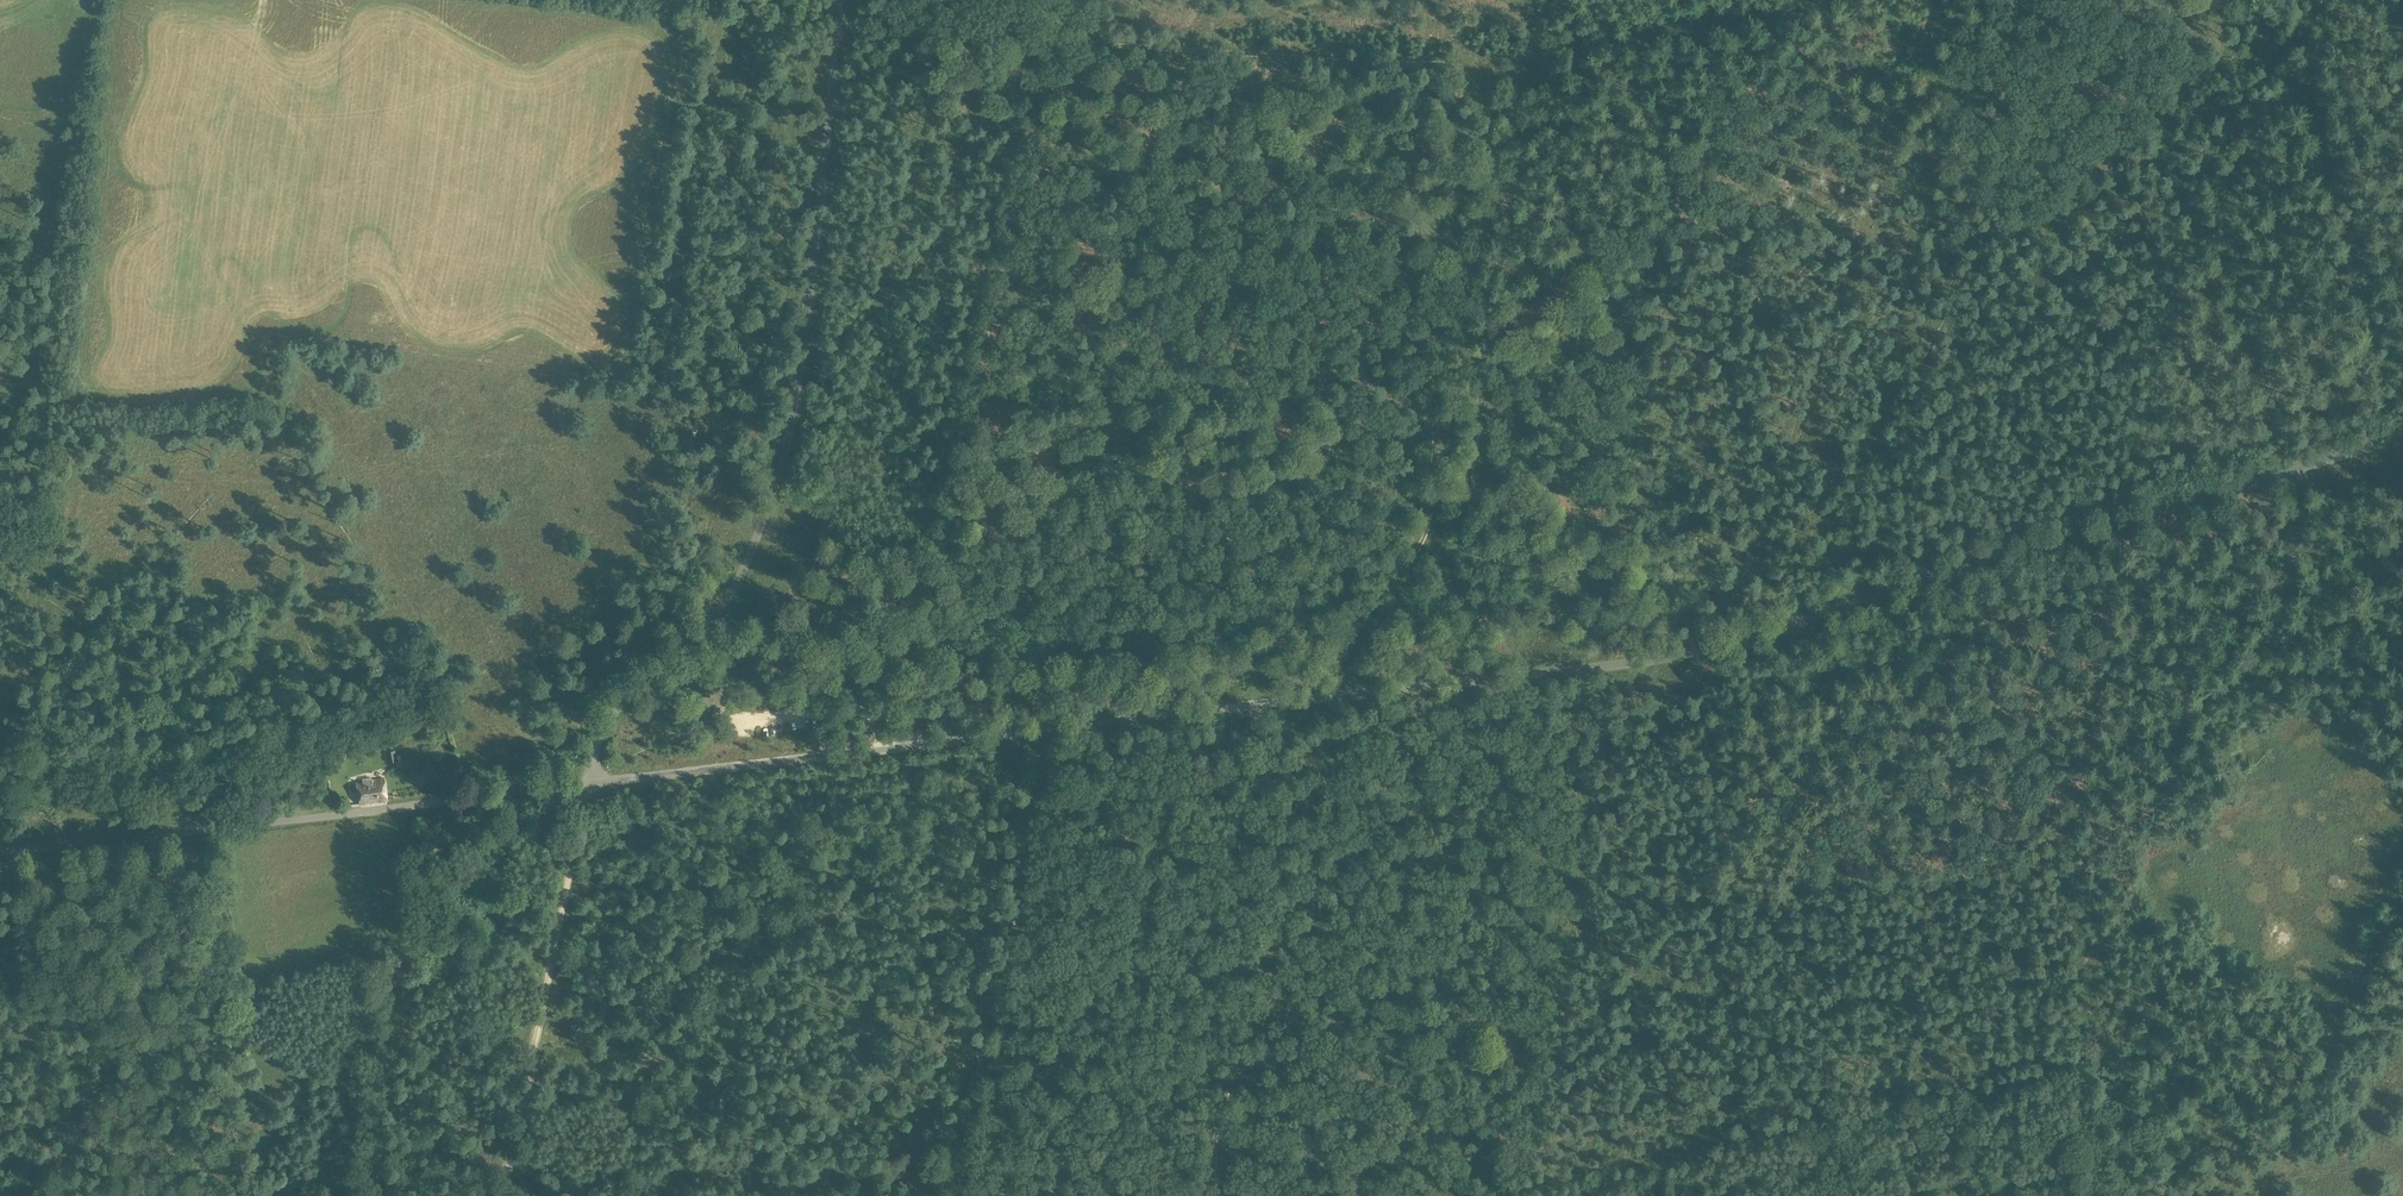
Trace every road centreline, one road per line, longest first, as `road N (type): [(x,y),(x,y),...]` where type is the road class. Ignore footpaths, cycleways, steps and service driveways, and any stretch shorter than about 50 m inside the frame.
road 1 (unclassified): [(591,782),(1655,659),(2402,436)]
road 2 (track): [(1331,697),(1348,645),(1428,531),(1430,389),(1501,157),(1465,72),(838,28)]
road 3 (unclassified): [(591,782),(616,705),(685,641),(739,572),(782,482),(840,0)]
road 4 (track): [(1219,1195),(1223,1125),(1317,900),(1311,831),(1269,739),(1263,704)]
road 5 (track): [(0,852),(491,793)]
road 6 (track): [(591,782),(503,1195)]
road 7 (track): [(491,793),(522,797),(581,783),(522,790)]

